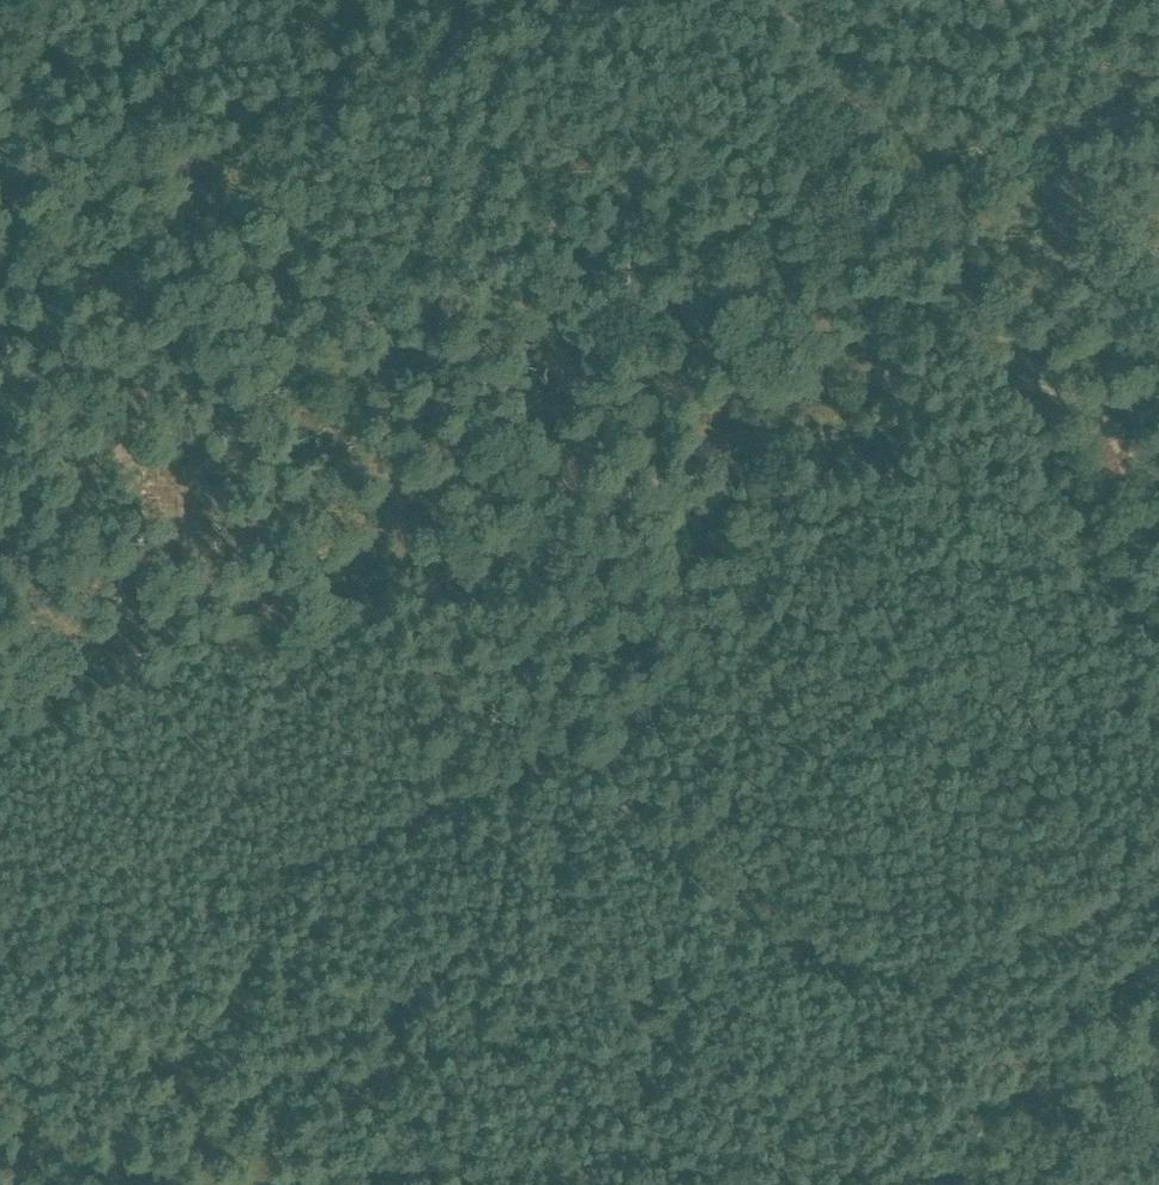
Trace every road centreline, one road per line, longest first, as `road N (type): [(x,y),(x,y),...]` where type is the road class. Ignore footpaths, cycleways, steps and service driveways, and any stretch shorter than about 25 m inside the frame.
road 1 (track): [(1158,103),(1035,94),(966,103),(912,129),(892,126),(841,77),(788,0)]

